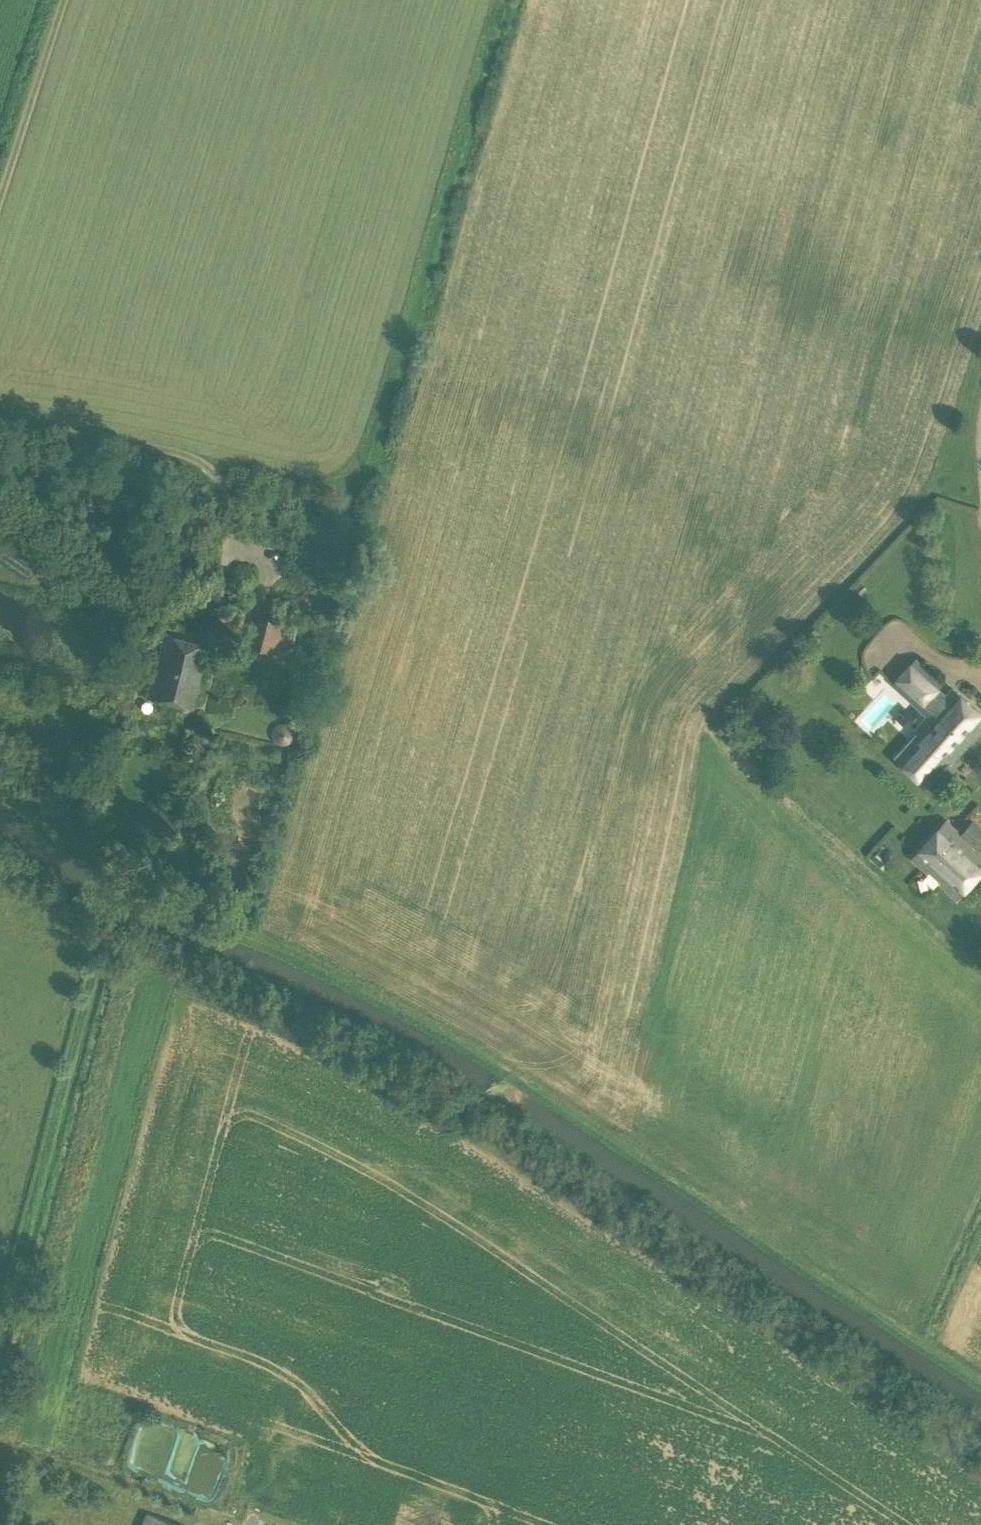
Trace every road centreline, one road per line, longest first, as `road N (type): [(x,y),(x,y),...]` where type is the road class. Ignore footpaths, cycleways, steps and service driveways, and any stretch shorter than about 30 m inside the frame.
road 1 (unclassified): [(218,647),(226,496),(218,476),(173,449),(0,420)]
road 2 (unclassified): [(0,210),(71,0)]

